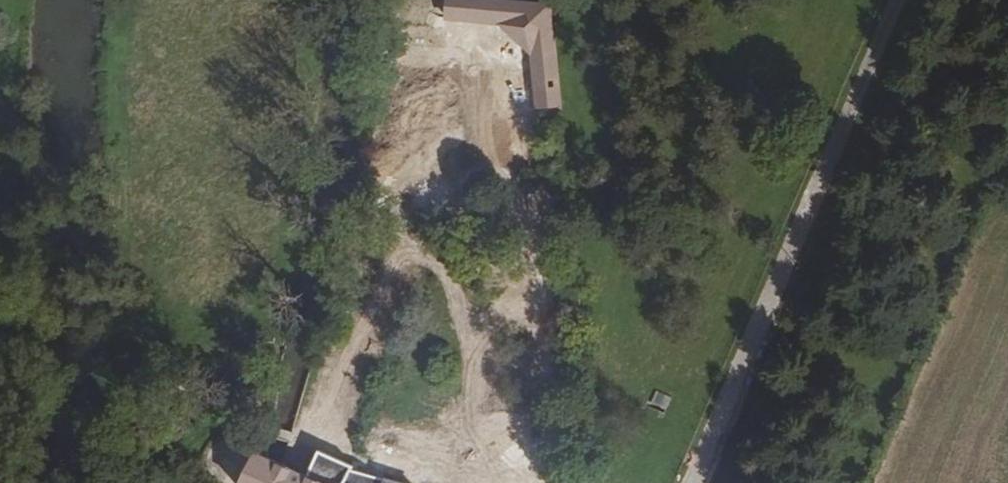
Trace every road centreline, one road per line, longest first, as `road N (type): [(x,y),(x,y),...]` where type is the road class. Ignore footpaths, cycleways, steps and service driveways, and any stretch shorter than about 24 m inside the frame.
road 1 (unclassified): [(695,482),(913,0)]

